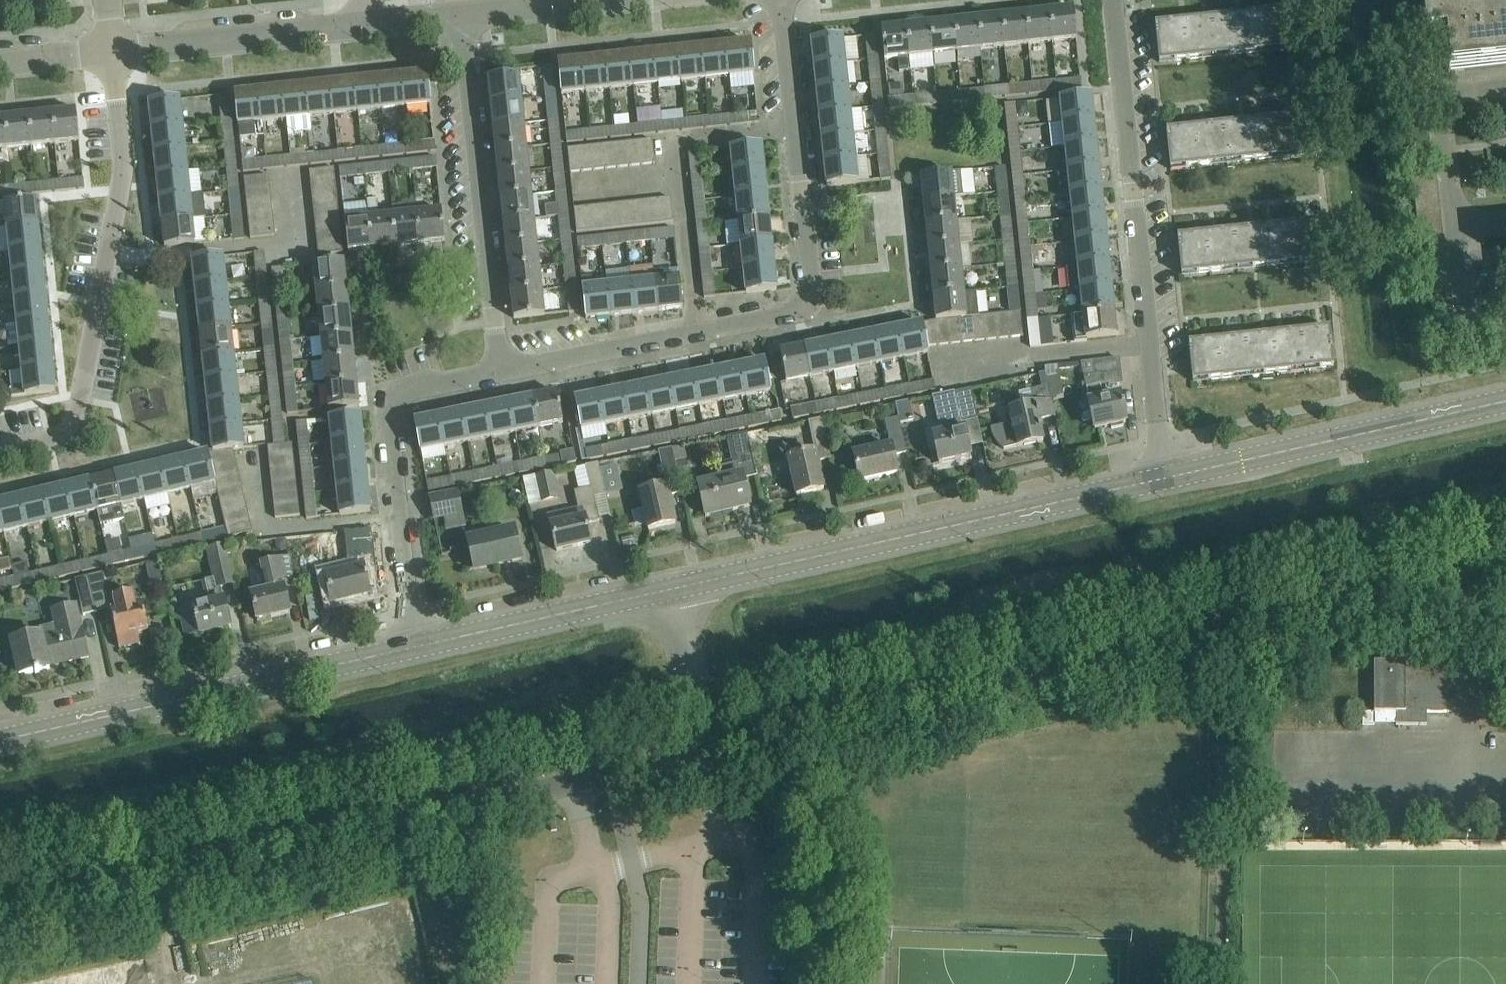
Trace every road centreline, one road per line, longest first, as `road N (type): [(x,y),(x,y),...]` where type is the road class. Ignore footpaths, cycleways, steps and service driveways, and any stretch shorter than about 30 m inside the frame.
road 1 (unclassified): [(704,750),(1505,576)]
road 2 (unclassified): [(0,909),(704,750)]
road 3 (residential): [(501,371),(788,313),(805,303),(811,282),(781,0)]
road 4 (secondary): [(672,588),(1163,478)]
road 5 (residential): [(1163,478),(1114,0)]
road 6 (residential): [(0,448),(57,435),(74,420),(119,174),(112,52)]
road 7 (secondary): [(0,742),(413,647)]
road 8 (residential): [(413,647),(392,407),(418,387),(501,371)]
road 9 (residential): [(501,371),(462,15)]
road 10 (secondary): [(1163,478),(1505,400)]
road 11 (secondary): [(413,647),(672,588)]
road 12 (tertiary): [(112,52),(367,25)]
road 13 (residential): [(1456,228),(1442,97),(1505,89)]
road 14 (residential): [(704,750),(672,588)]
road 15 (tertiary): [(462,15),(602,0)]

